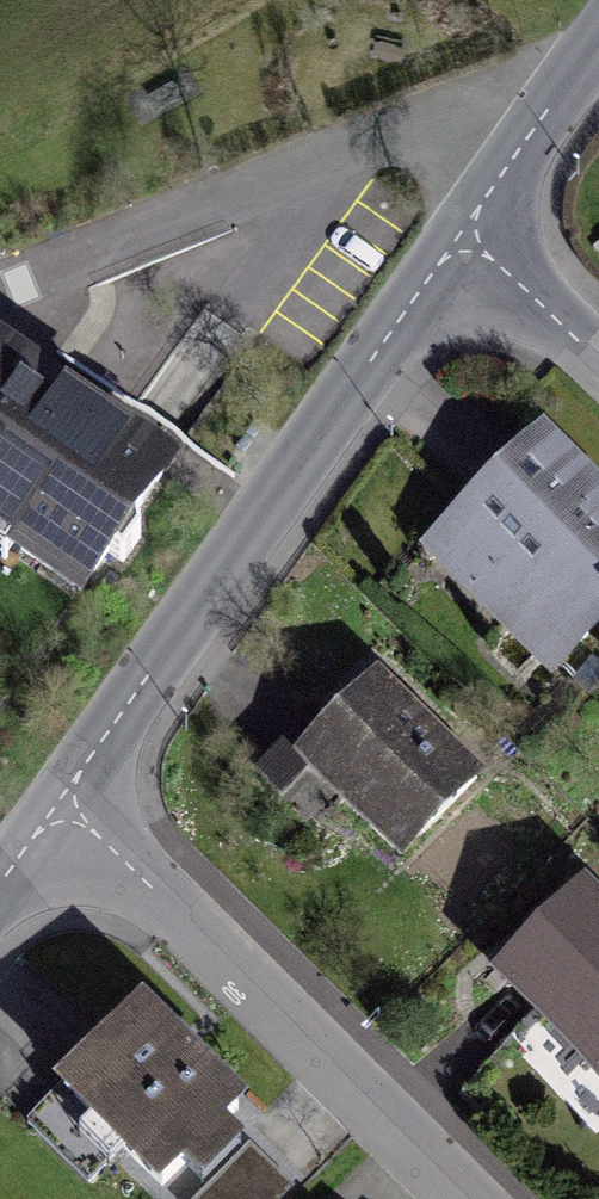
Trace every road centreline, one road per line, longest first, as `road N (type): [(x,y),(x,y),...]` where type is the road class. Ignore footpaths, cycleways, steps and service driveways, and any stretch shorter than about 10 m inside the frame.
road 1 (residential): [(62,801),(464,231)]
road 2 (residential): [(62,801),(474,1198)]
road 3 (residential): [(464,231),(598,40)]
road 4 (residential): [(598,363),(464,231)]

